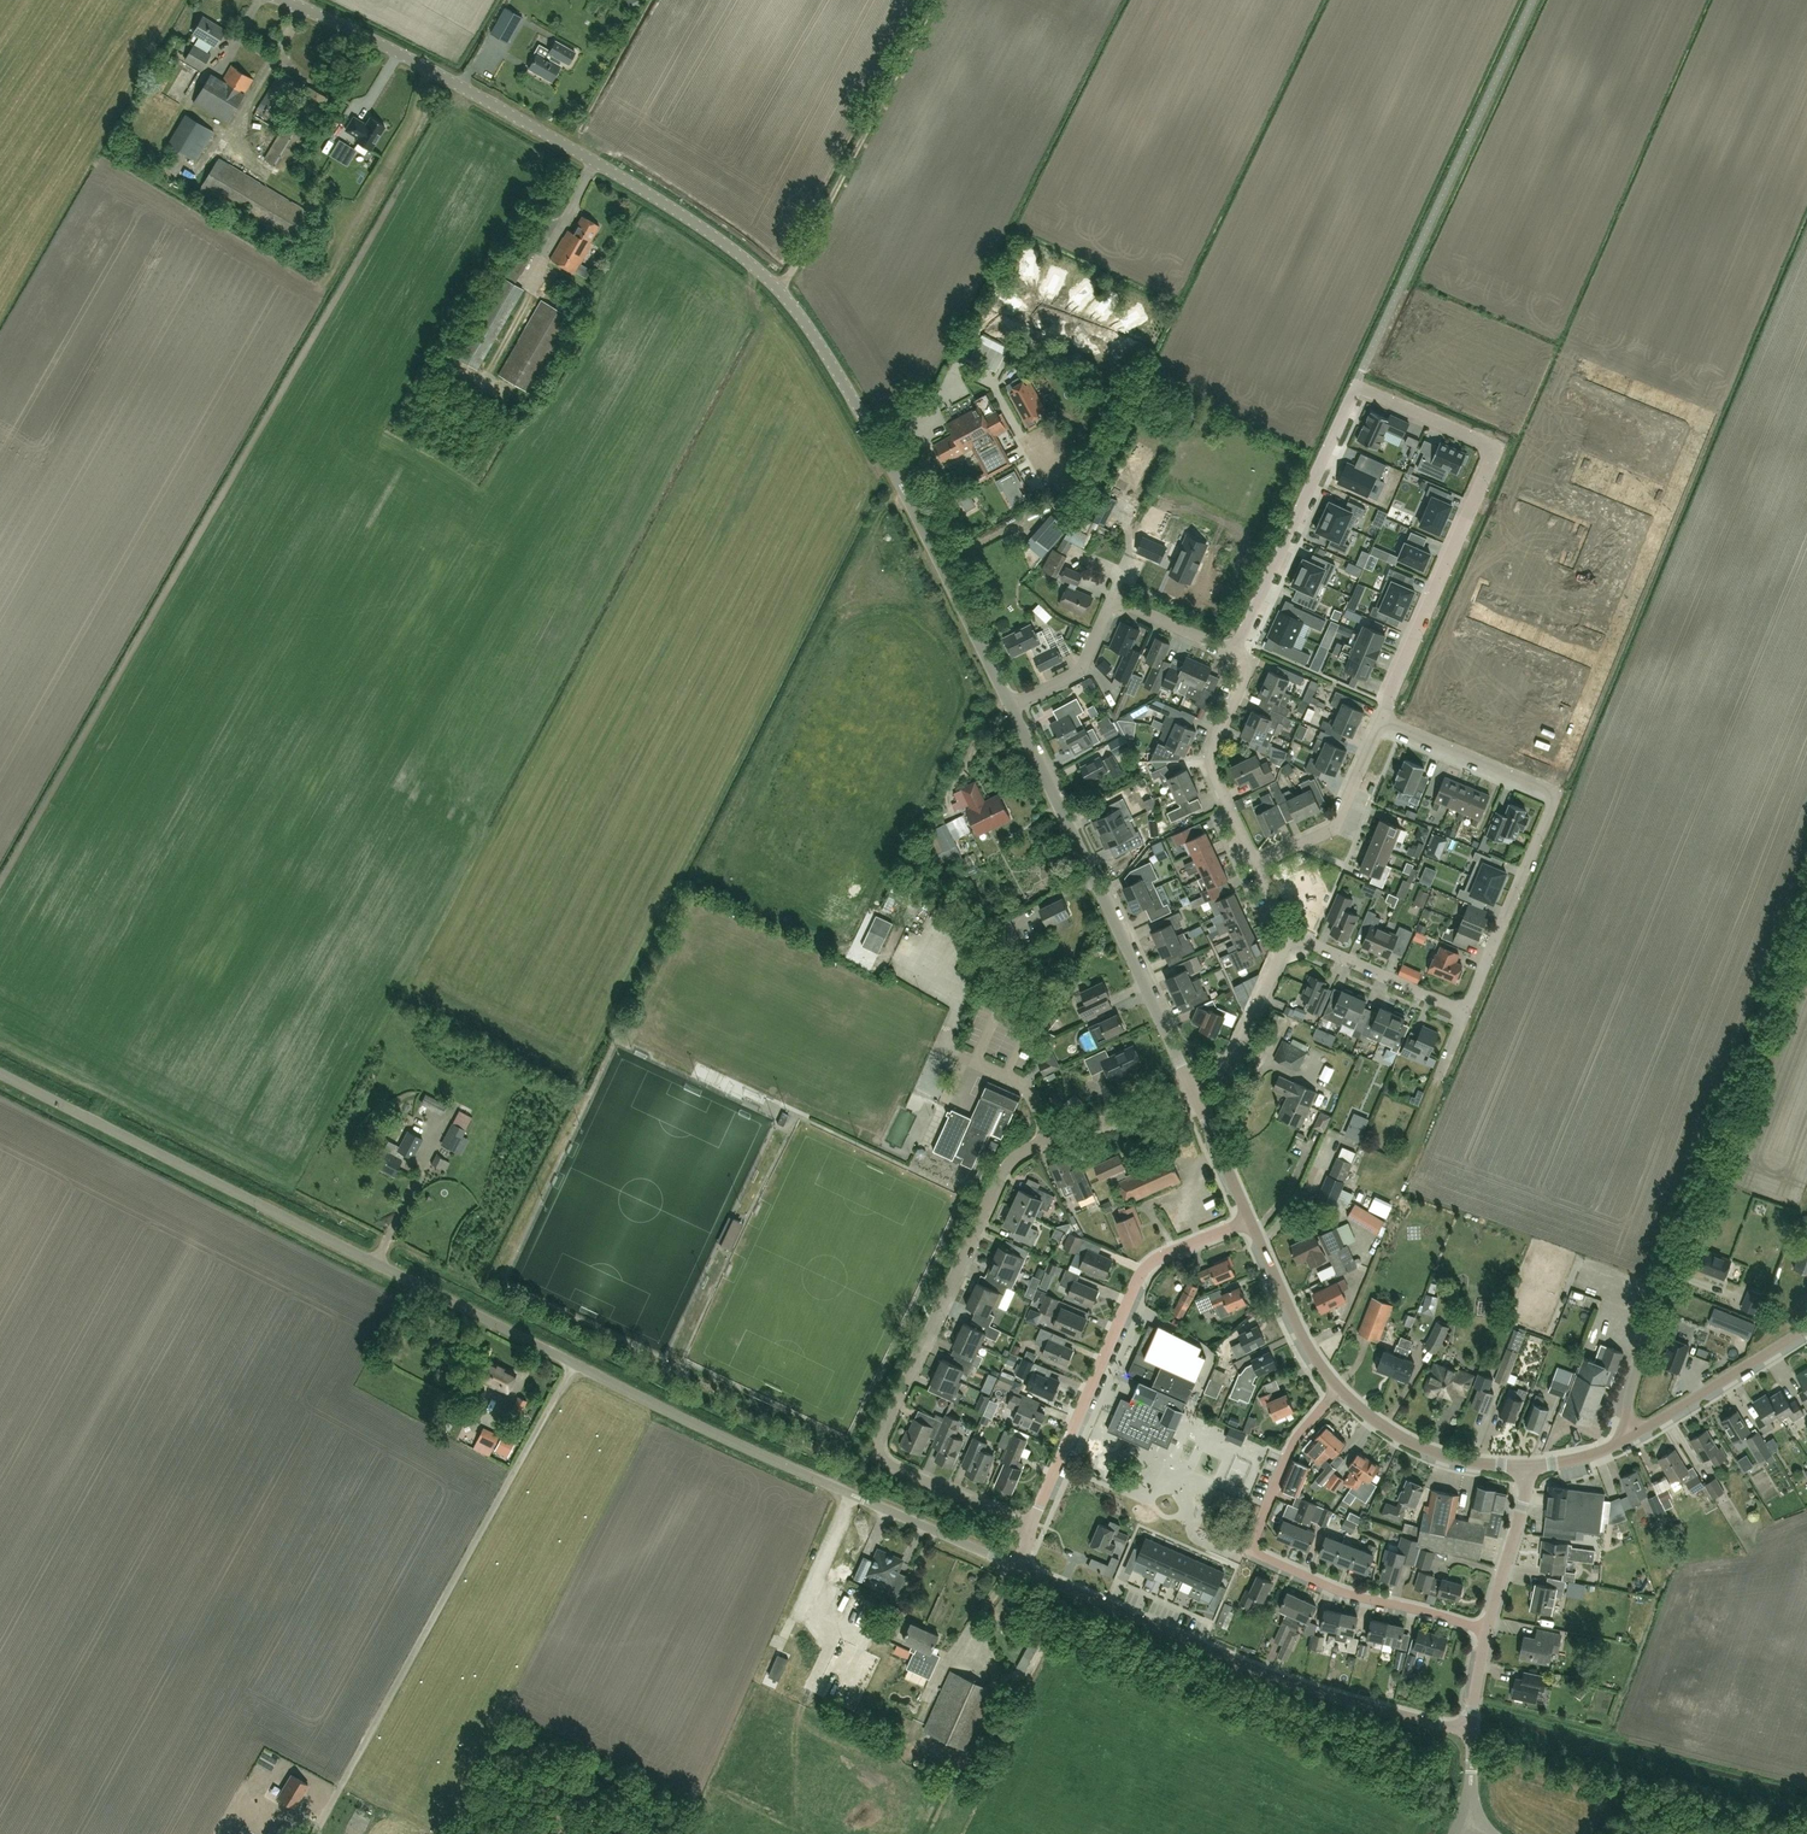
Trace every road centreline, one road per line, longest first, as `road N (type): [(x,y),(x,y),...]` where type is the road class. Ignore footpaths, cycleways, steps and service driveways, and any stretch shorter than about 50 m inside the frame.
road 1 (unclassified): [(1021,1568),(684,1419),(0,1061)]
road 2 (tertiary): [(1011,705),(873,434),(780,289),(703,227),(595,164),(283,0)]
road 3 (unclassified): [(1037,1530),(889,1465),(878,1455),(882,1438),(1010,1159),(1068,1129),(1191,1088)]
road 4 (residential): [(1633,1434),(1626,1406),(1633,1379),(1806,902)]
road 5 (residential): [(1471,1731),(1300,1686),(1021,1568)]
road 6 (residential): [(1383,720),(1497,447),(1356,385)]
road 7 (unclassified): [(1339,1389),(1293,1441),(1258,1523),(1260,1555),(1351,1594),(1487,1629)]
road 8 (unclassified): [(1383,720),(1557,792),(1466,1012)]
road 9 (tertiary): [(1191,1088),(1011,705)]
road 10 (residential): [(1037,1530),(1151,1266),(1250,1220)]
road 11 (unclassified): [(1233,651),(1356,385)]
road 12 (unclassified): [(1233,651),(1112,598),(1079,671),(1011,705)]
road 13 (unclassified): [(1257,865),(1209,760),(1252,660),(1233,651)]
road 14 (tertiary): [(1533,1465),(1426,1450),(1339,1389)]
road 15 (unclassified): [(1257,865),(1334,829),(1383,720)]
road 16 (tertiary): [(1633,1434),(1806,1331)]
road 17 (unclassified): [(1466,1012),(1289,934)]
road 18 (tertiary): [(1339,1389),(1293,1317),(1250,1220)]
road 19 (unclassified): [(1191,1088),(1230,1068),(1289,934)]
road 20 (unclassified): [(1487,1629),(1533,1465)]
road 21 (tertiary): [(1250,1220),(1191,1088)]

